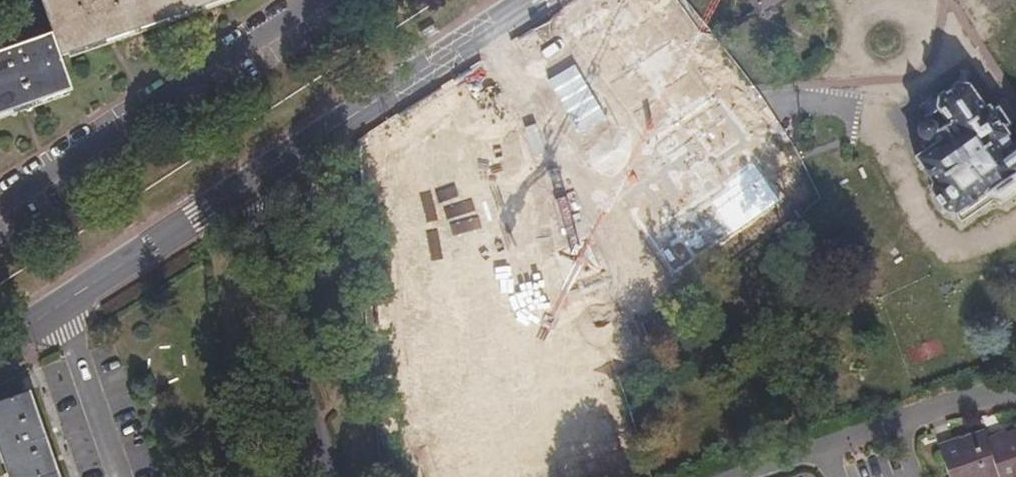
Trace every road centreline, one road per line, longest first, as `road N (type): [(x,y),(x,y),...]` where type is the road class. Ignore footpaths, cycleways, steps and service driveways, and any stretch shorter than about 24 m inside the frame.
road 1 (unclassified): [(0,345),(534,0)]

